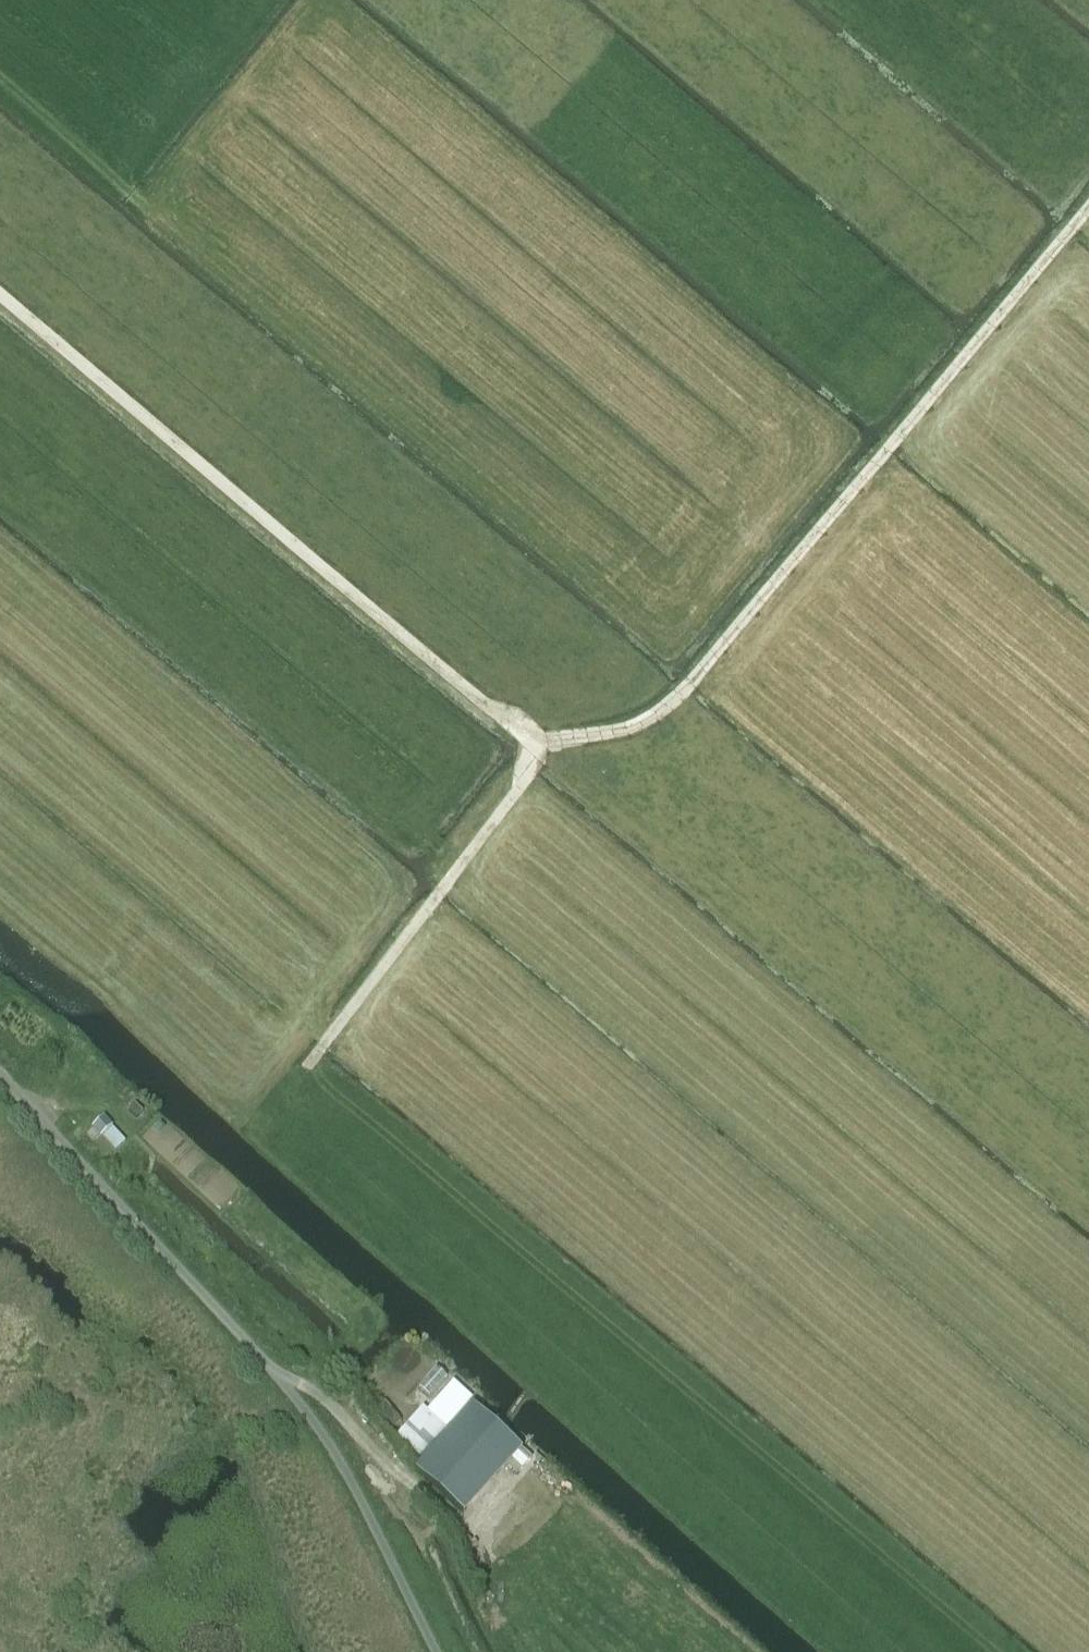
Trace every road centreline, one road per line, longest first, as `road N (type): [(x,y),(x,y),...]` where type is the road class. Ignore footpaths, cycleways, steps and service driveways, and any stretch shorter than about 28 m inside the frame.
road 1 (track): [(1088,204),(668,697),(610,726),(540,744),(0,302)]
road 2 (unclassified): [(437,1651),(316,1426),(0,1074)]
road 3 (track): [(307,1065),(540,744)]

